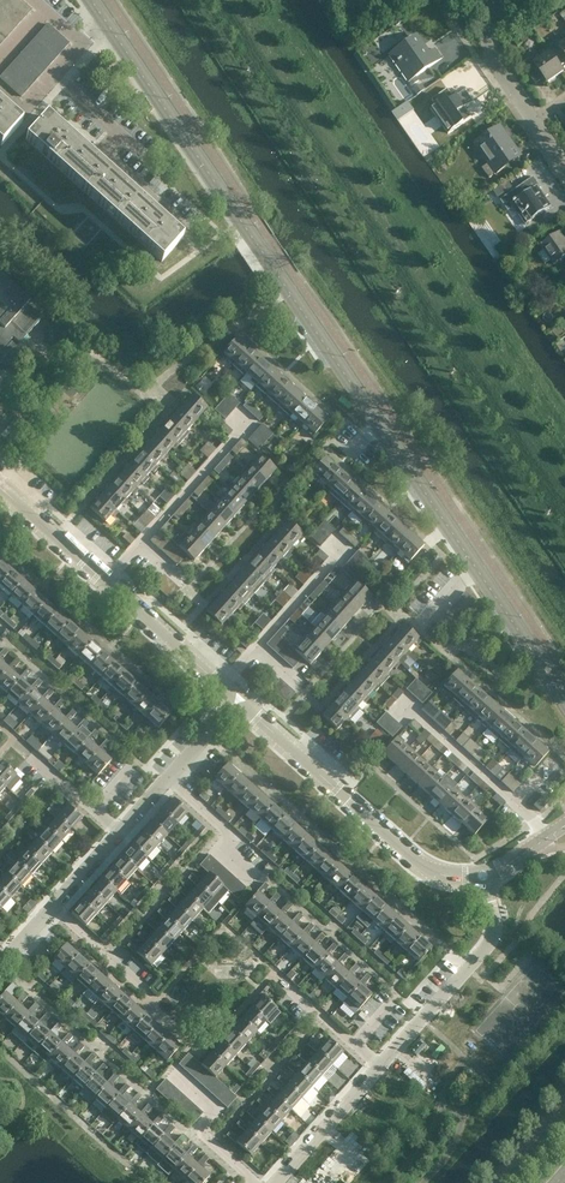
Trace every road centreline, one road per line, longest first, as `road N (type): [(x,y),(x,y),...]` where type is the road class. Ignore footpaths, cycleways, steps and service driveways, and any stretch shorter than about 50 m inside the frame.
road 1 (tertiary): [(564,699),(106,19)]
road 2 (residential): [(240,700),(415,860),(444,876),(484,877)]
road 3 (residential): [(382,1068),(491,939),(494,920)]
road 4 (residential): [(141,547),(252,419)]
road 5 (residential): [(107,583),(224,686)]
road 6 (residential): [(166,780),(234,839),(221,853),(255,882)]
road 7 (residential): [(280,1182),(382,1068)]
road 8 (residential): [(519,808),(404,708)]
road 9 (residential): [(174,1075),(216,1111),(206,1135),(259,1182)]
road 10 (residential): [(0,485),(107,583)]
road 11 (residential): [(185,224),(100,151),(117,131)]
road 12 (residential): [(533,123),(492,63),(490,0)]
road 13 (residential): [(258,651),(344,548)]
road 14 (residential): [(50,911),(145,994)]

